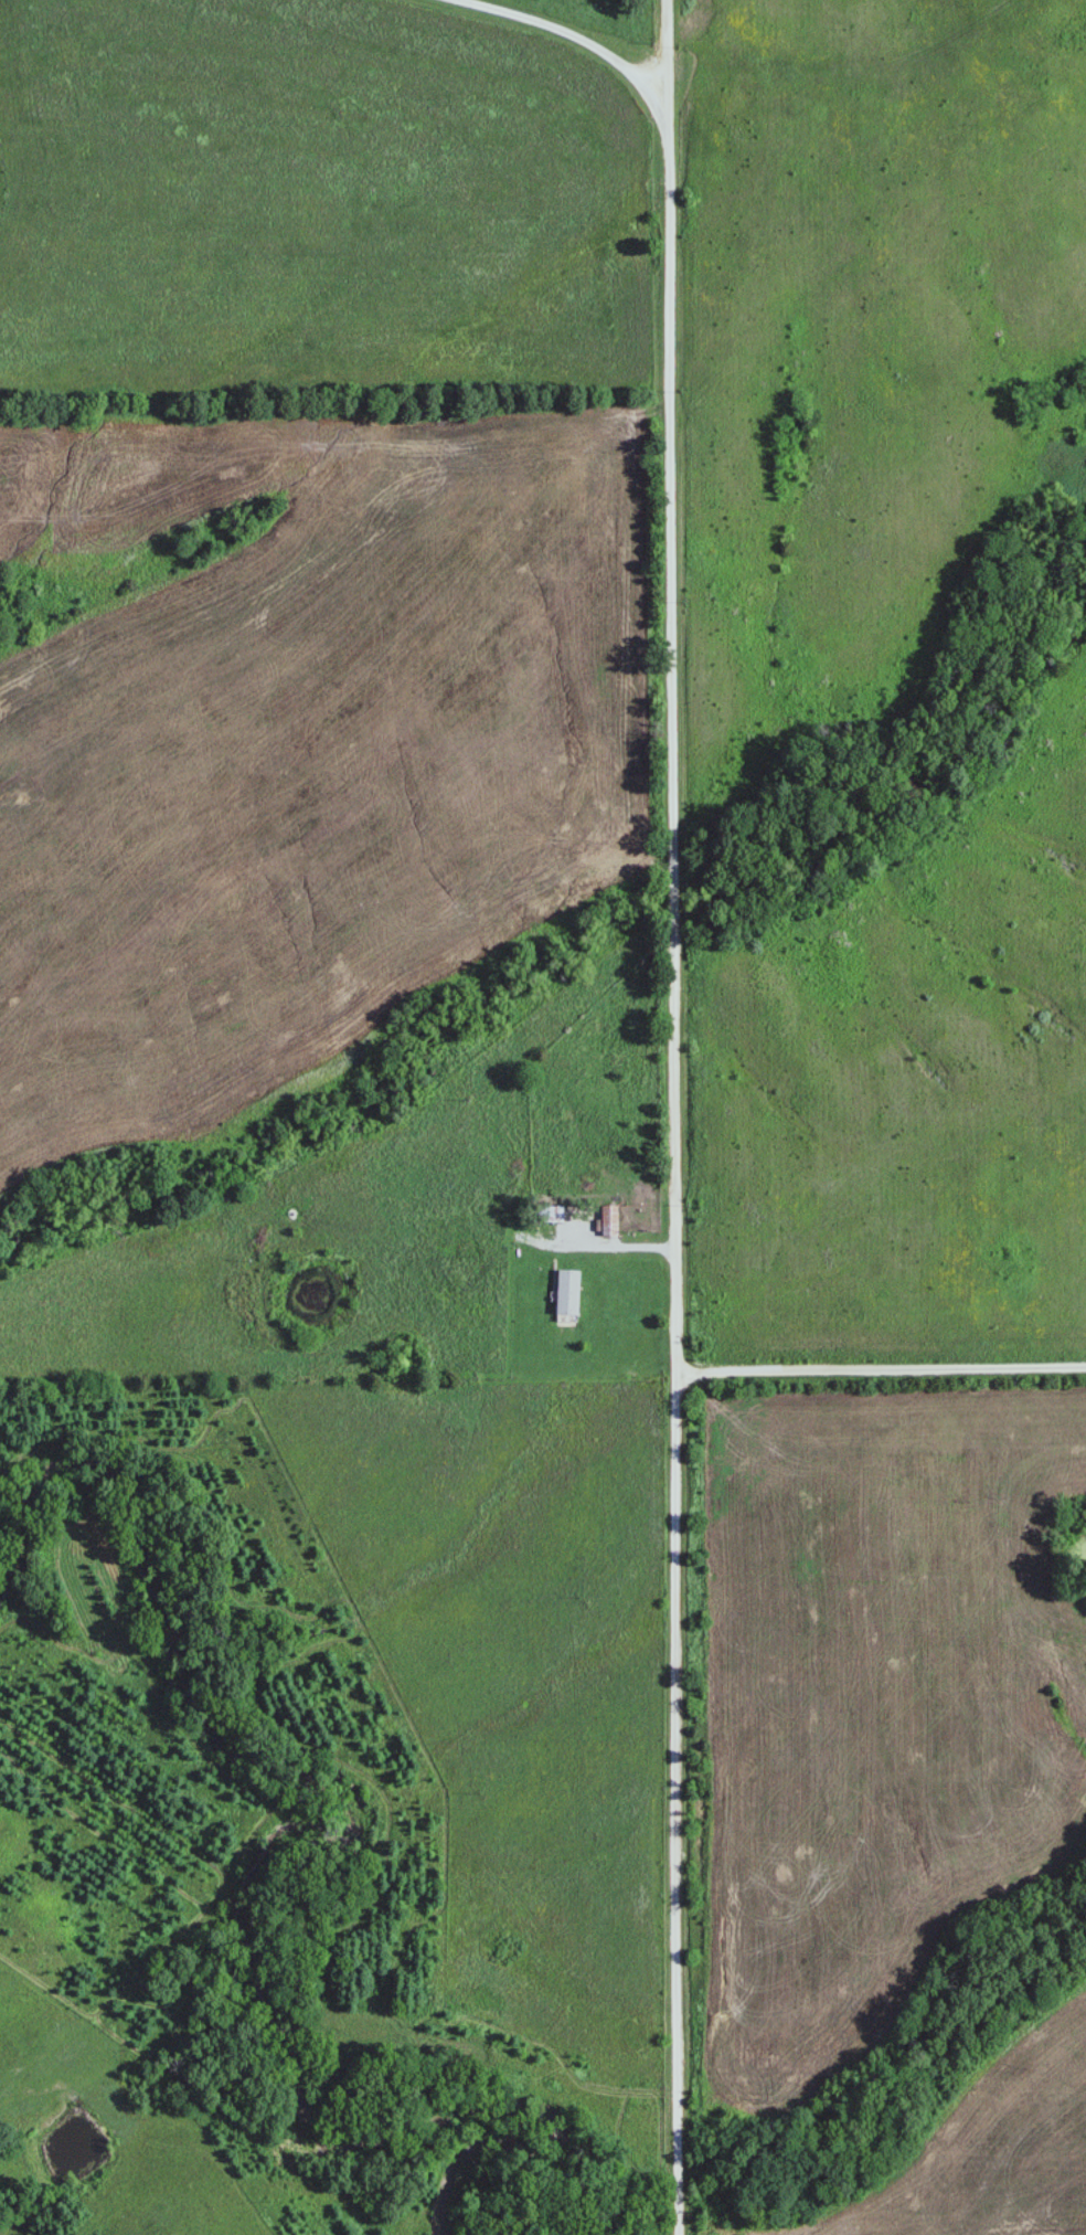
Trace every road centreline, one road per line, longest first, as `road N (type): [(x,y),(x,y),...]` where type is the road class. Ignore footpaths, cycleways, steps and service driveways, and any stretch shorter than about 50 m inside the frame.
road 1 (residential): [(678,1371),(667,113),(592,33),(494,0)]
road 2 (residential): [(678,1371),(679,2234)]
road 3 (residential): [(1085,1365),(678,1371)]

